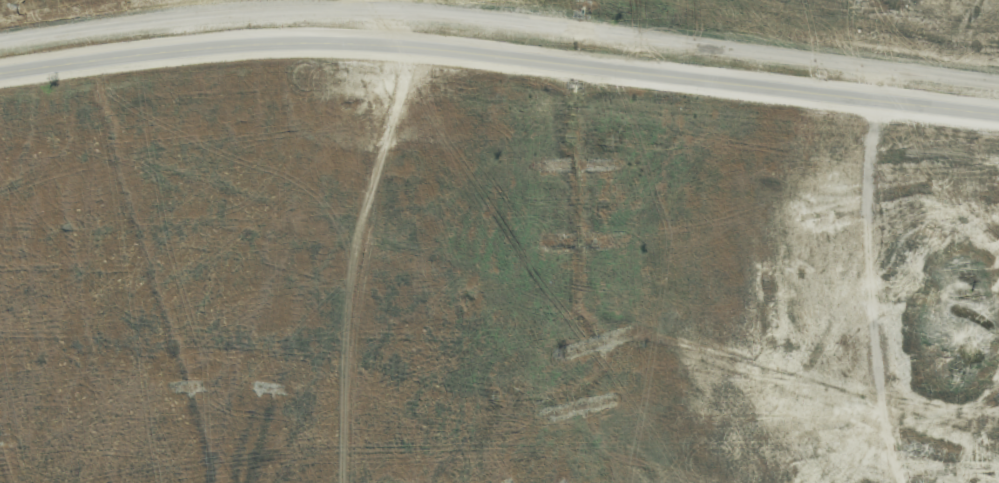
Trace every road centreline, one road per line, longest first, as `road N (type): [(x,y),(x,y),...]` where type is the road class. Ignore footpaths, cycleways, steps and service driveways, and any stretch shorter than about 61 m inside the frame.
road 1 (tertiary): [(0,75),(133,56),(345,44),(998,117)]
road 2 (track): [(879,67),(869,145),(870,298),(885,442),(901,482)]
road 3 (track): [(370,0),(390,24),(403,68),(338,294),(338,397)]

